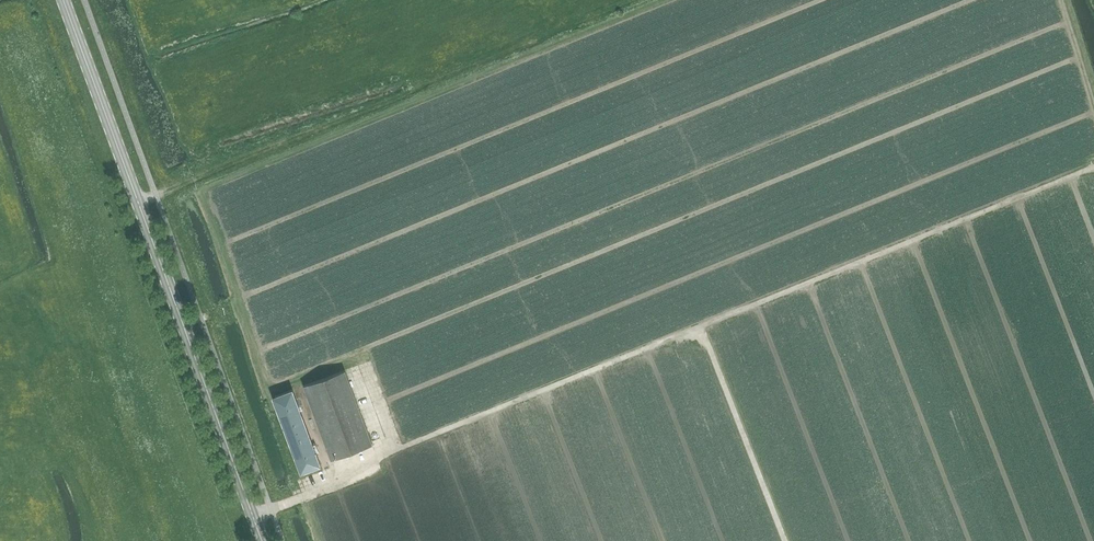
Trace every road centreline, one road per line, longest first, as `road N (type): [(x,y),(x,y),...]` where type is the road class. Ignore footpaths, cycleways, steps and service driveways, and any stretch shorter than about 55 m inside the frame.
road 1 (tertiary): [(262,540),(65,0)]
road 2 (track): [(451,77),(157,195)]

